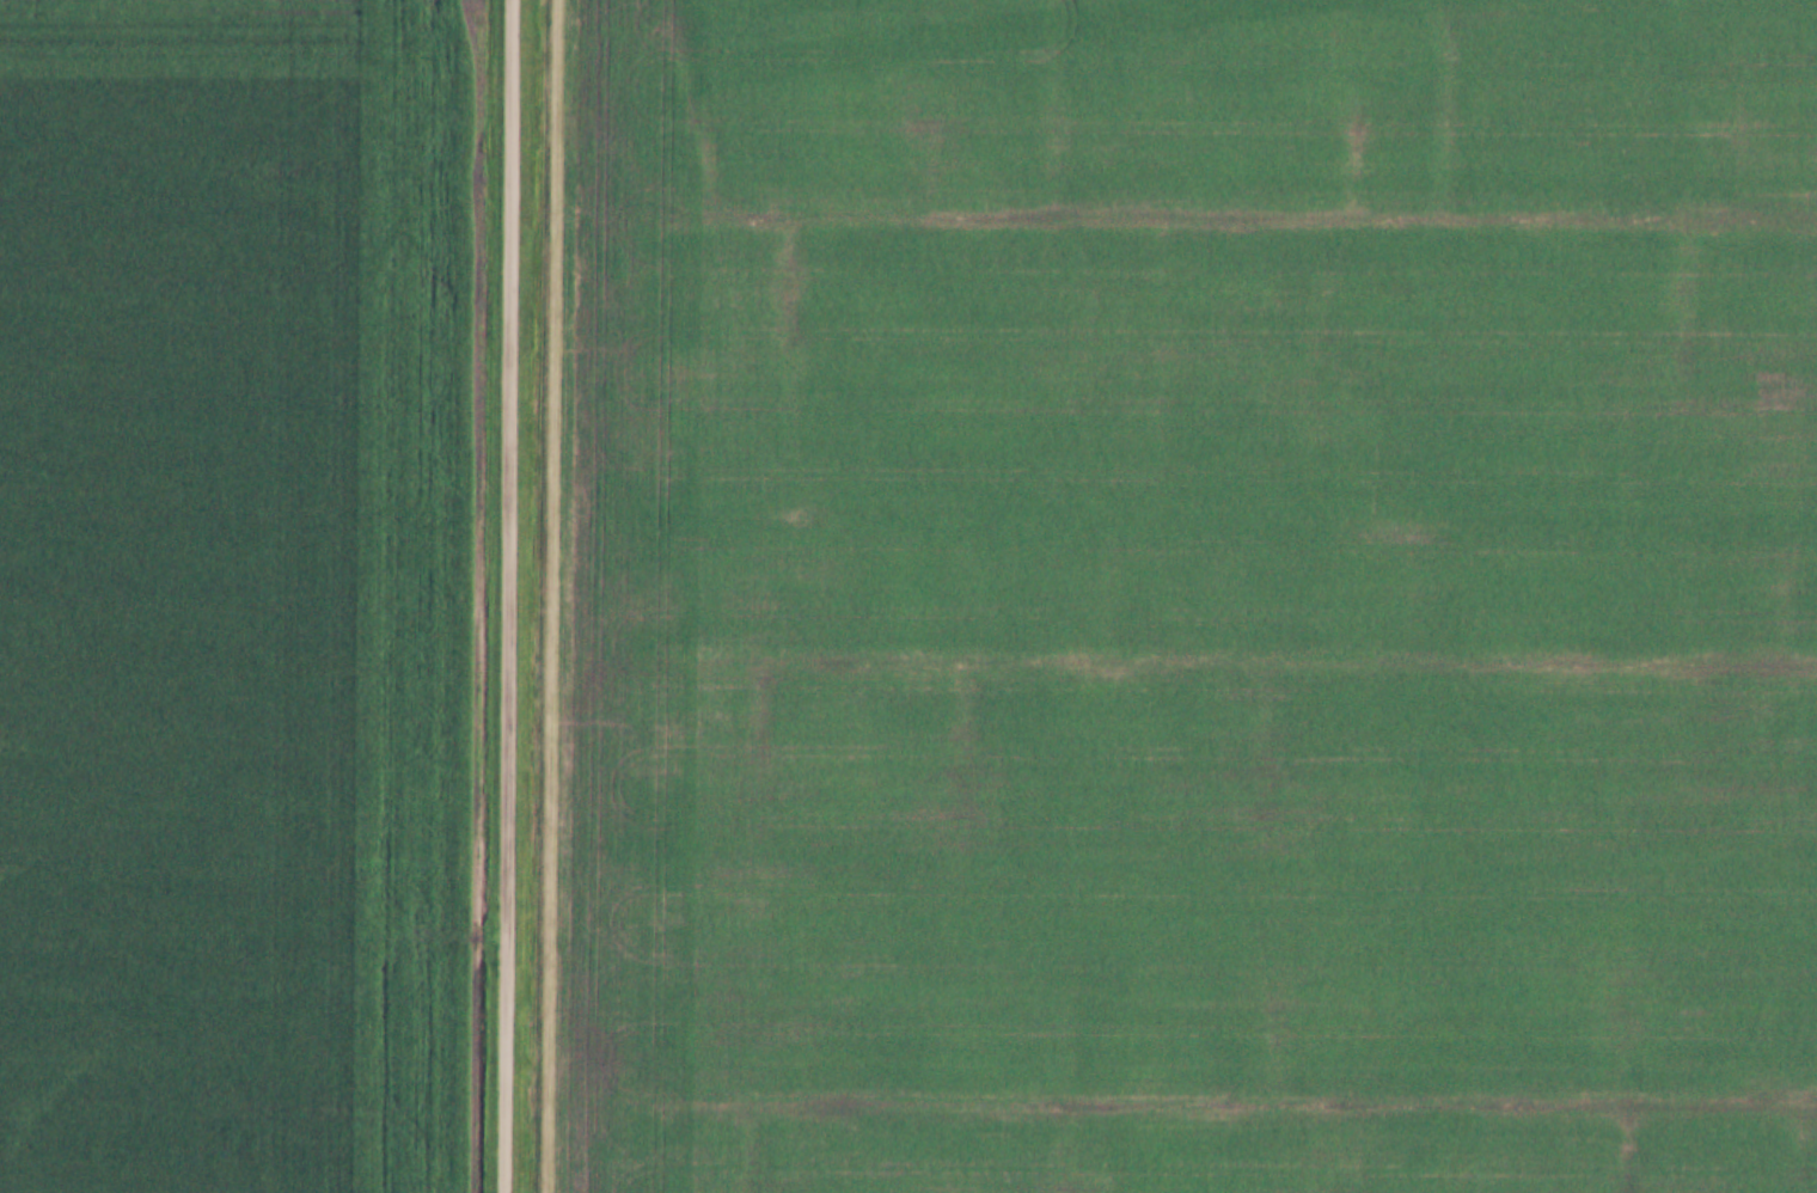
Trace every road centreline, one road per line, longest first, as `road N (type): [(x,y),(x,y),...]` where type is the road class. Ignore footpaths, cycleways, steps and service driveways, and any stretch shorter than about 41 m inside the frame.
road 1 (track): [(501,1192),(509,0)]

